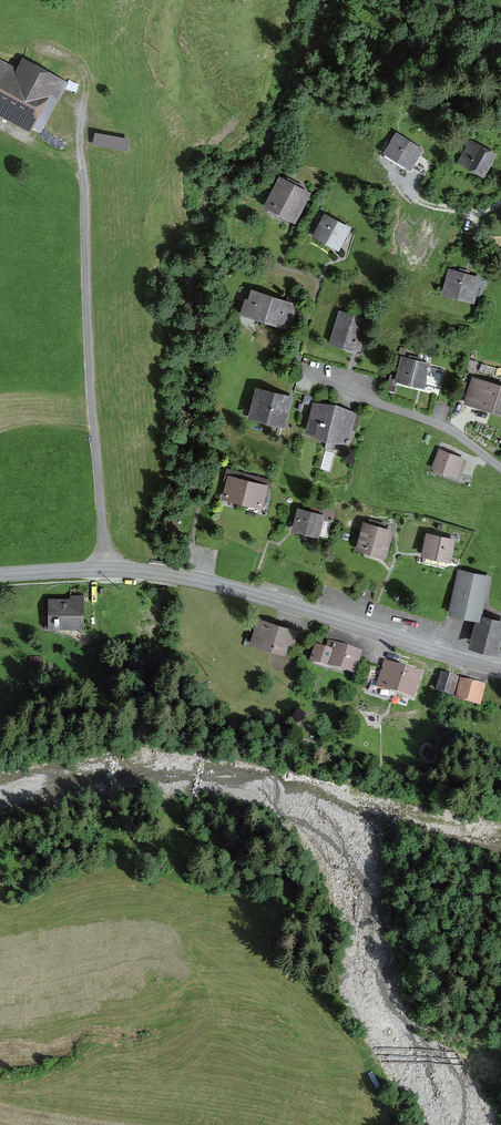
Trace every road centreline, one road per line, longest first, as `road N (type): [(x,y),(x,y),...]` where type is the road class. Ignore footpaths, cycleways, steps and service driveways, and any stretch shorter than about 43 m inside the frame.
road 1 (tertiary): [(0,575),(107,569),(185,578),(500,668)]

